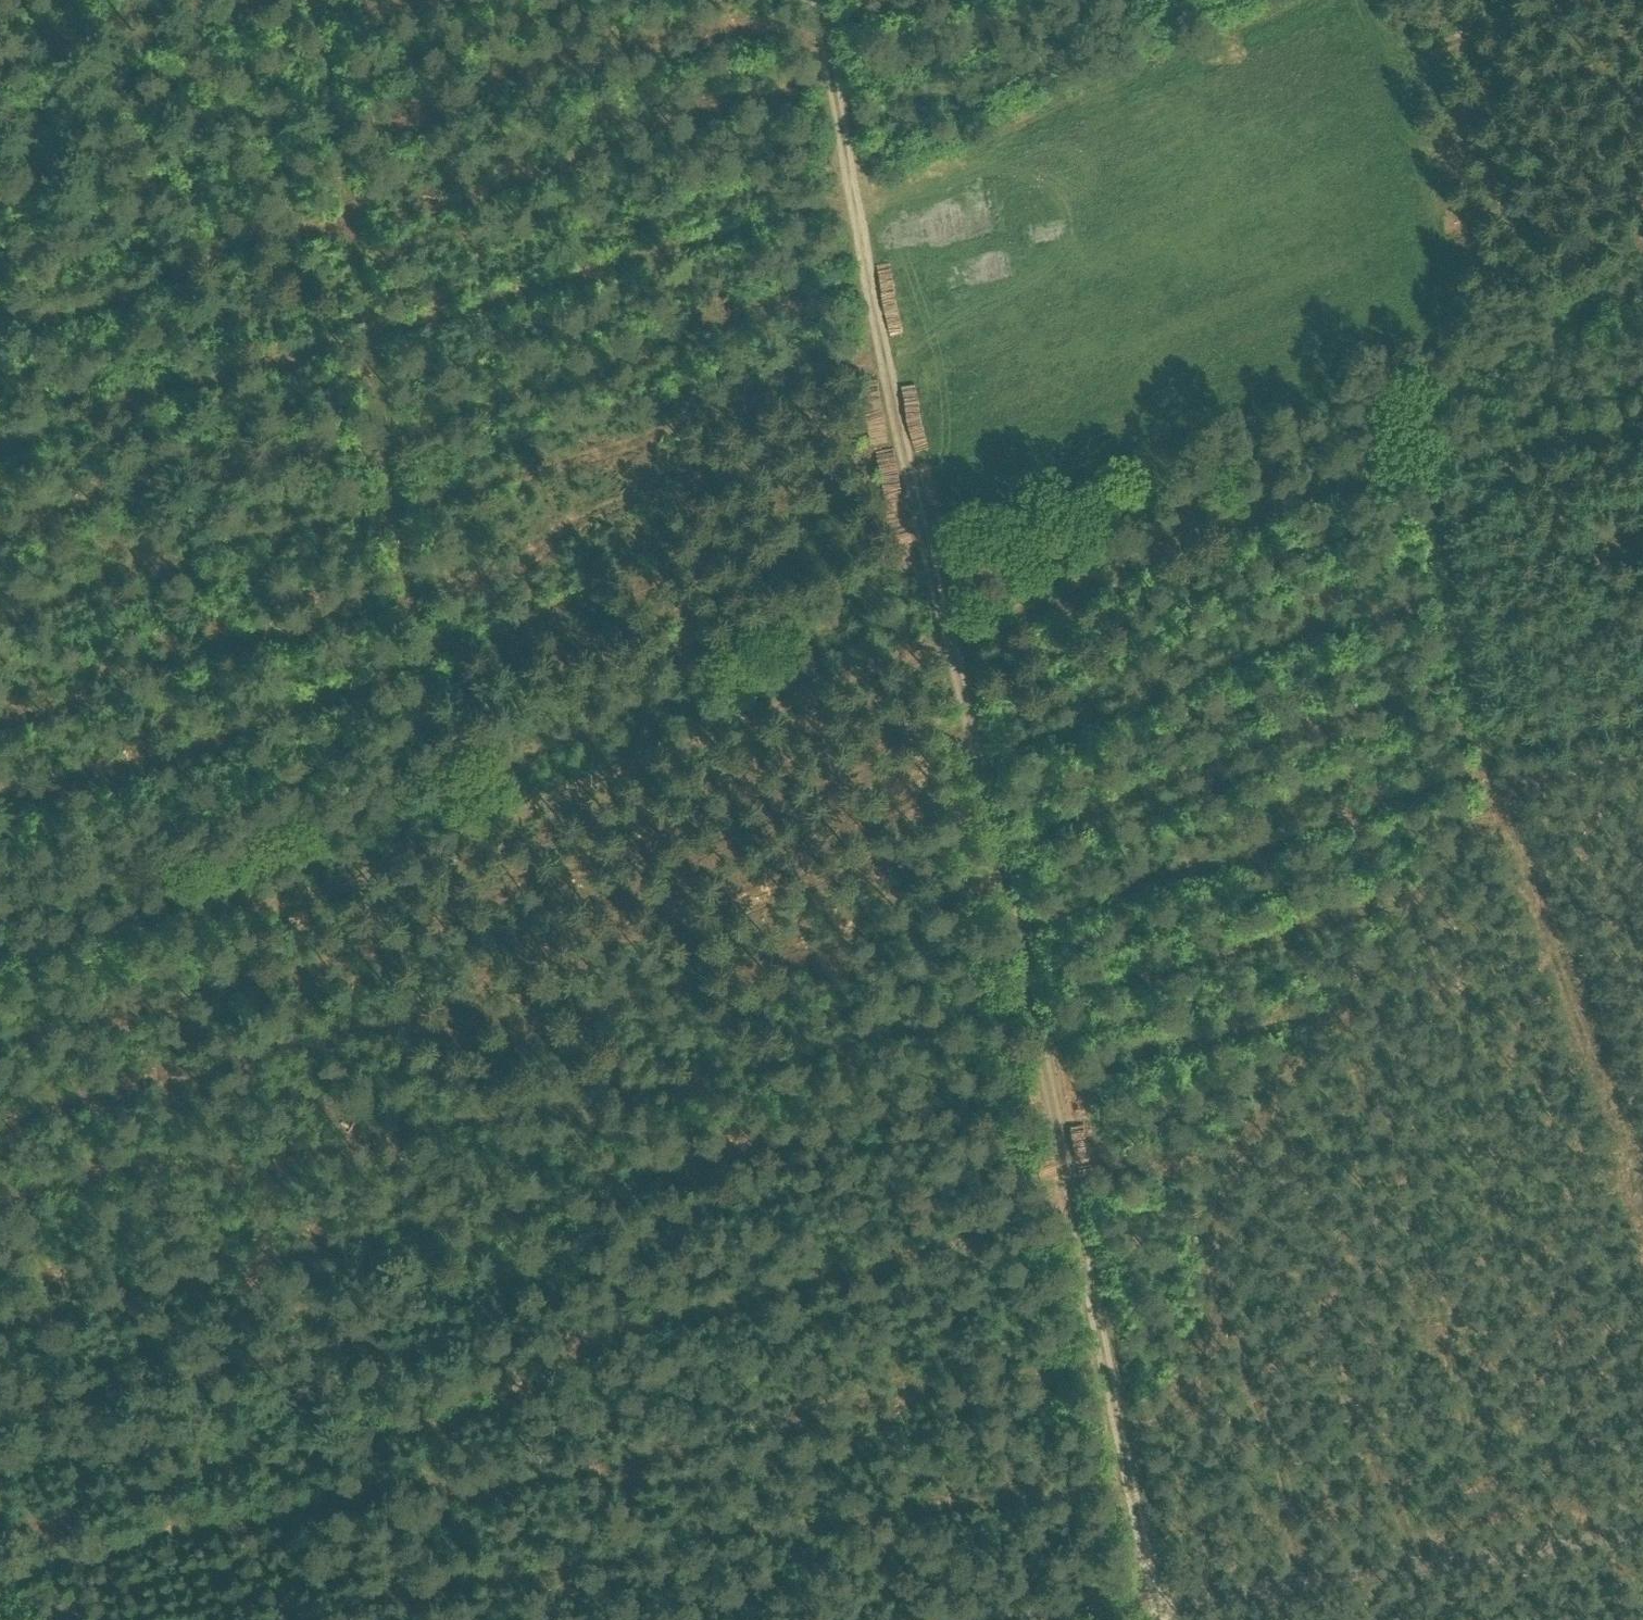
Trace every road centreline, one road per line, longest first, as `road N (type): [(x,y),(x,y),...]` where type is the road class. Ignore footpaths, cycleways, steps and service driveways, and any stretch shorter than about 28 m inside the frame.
road 1 (track): [(1642,461),(1432,504),(928,687),(260,898),(0,970)]
road 2 (track): [(1128,1619),(781,0)]
road 3 (track): [(896,1619),(1121,1585)]

